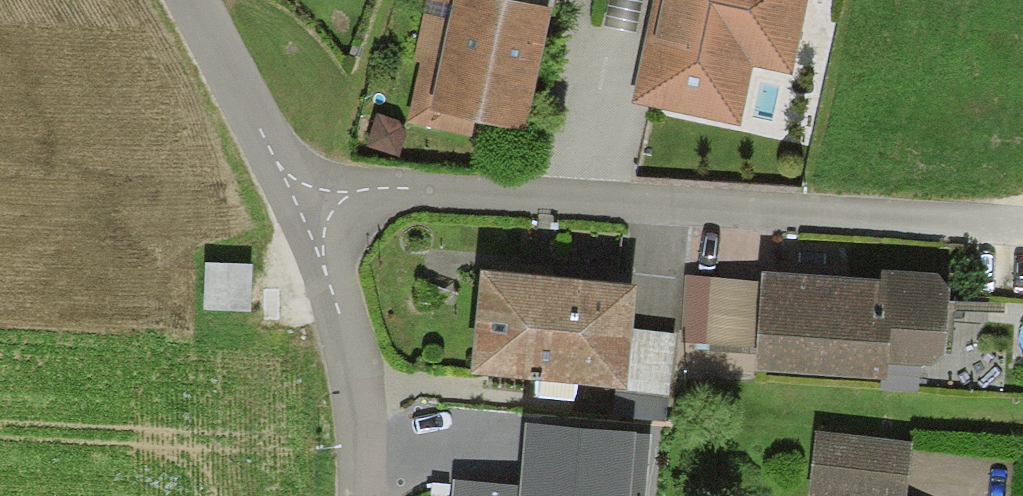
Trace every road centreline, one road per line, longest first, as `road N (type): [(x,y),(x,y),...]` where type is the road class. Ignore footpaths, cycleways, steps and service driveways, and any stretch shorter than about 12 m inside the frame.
road 1 (unclassified): [(183,0),(306,211),(349,367),(355,495)]

